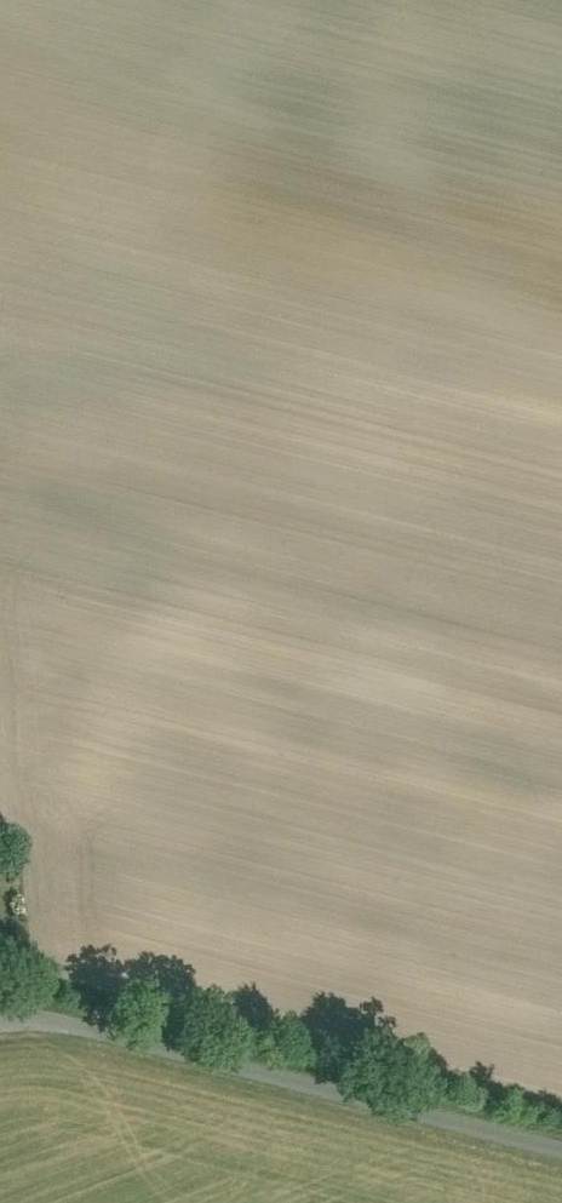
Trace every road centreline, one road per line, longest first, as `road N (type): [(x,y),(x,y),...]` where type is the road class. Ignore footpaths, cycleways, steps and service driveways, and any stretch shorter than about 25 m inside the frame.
road 1 (unclassified): [(561,1159),(51,1029),(0,1028)]

